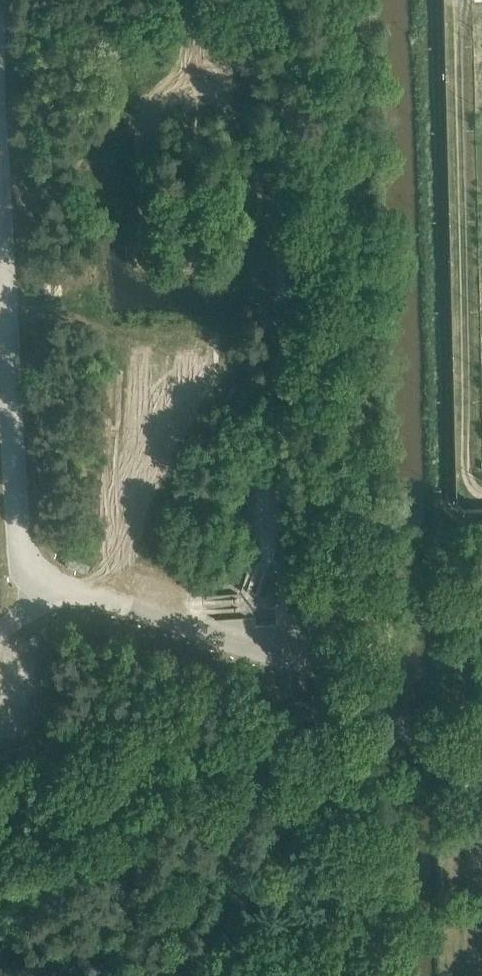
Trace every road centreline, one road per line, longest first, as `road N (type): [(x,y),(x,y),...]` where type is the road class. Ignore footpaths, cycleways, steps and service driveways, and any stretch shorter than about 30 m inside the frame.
road 1 (track): [(295,656),(287,629),(290,0)]
road 2 (track): [(354,691),(0,852)]
road 3 (unclassified): [(481,787),(354,691)]

